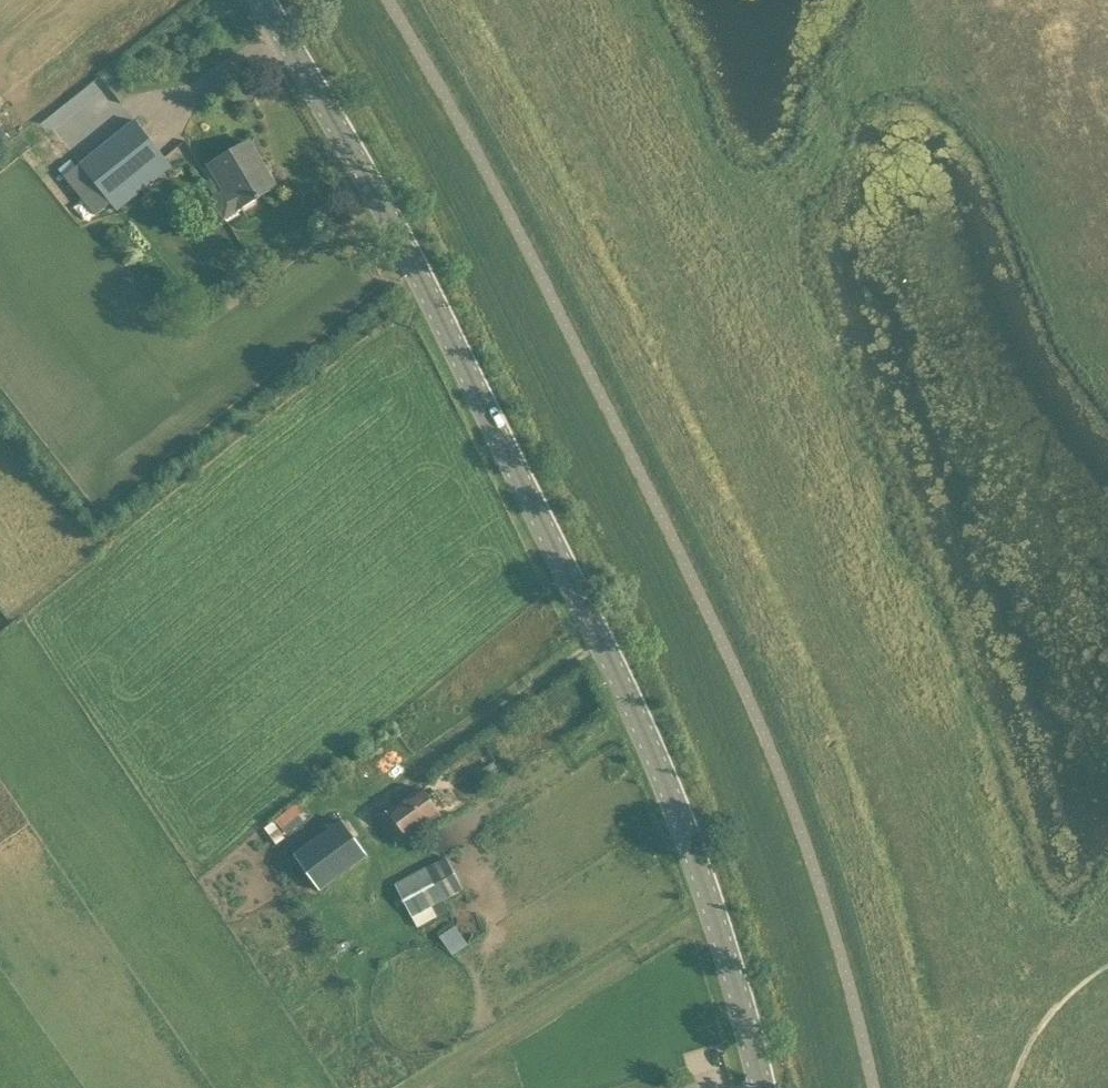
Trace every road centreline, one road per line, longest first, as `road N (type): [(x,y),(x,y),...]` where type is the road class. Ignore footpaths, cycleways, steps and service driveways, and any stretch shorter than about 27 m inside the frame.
road 1 (tertiary): [(761,1087),(729,968),(643,730),(415,269),(262,0)]

